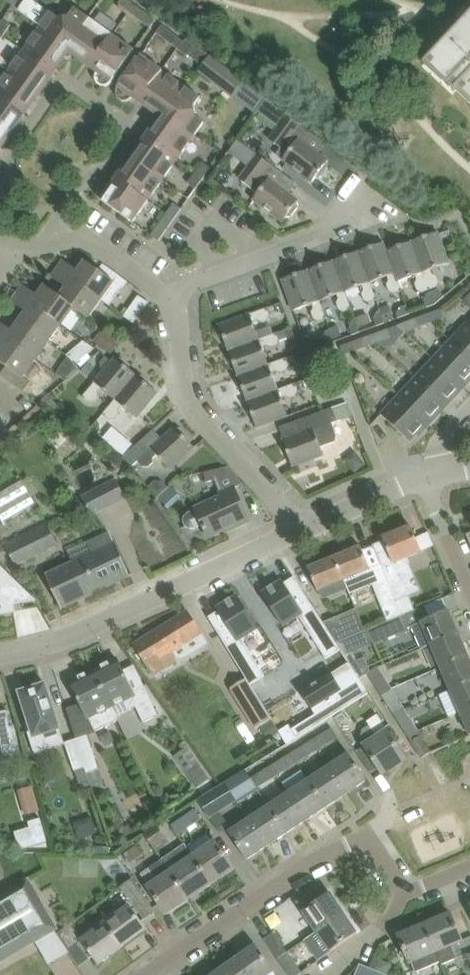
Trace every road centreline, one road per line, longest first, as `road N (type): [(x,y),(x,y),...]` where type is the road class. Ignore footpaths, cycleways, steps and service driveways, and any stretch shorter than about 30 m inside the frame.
road 1 (residential): [(147,974),(308,863),(366,836),(406,889),(469,867)]
road 2 (residential): [(40,246),(91,175),(105,176),(136,127),(67,81),(12,157),(16,174),(0,198)]
road 3 (residential): [(0,657),(44,649),(309,523)]
road 4 (unclassified): [(309,523),(182,398),(181,302)]
road 5 (unclassified): [(181,302),(194,285),(400,216)]
road 6 (unclassified): [(181,302),(85,236),(40,246)]
road 7 (residential): [(309,523),(422,476)]

